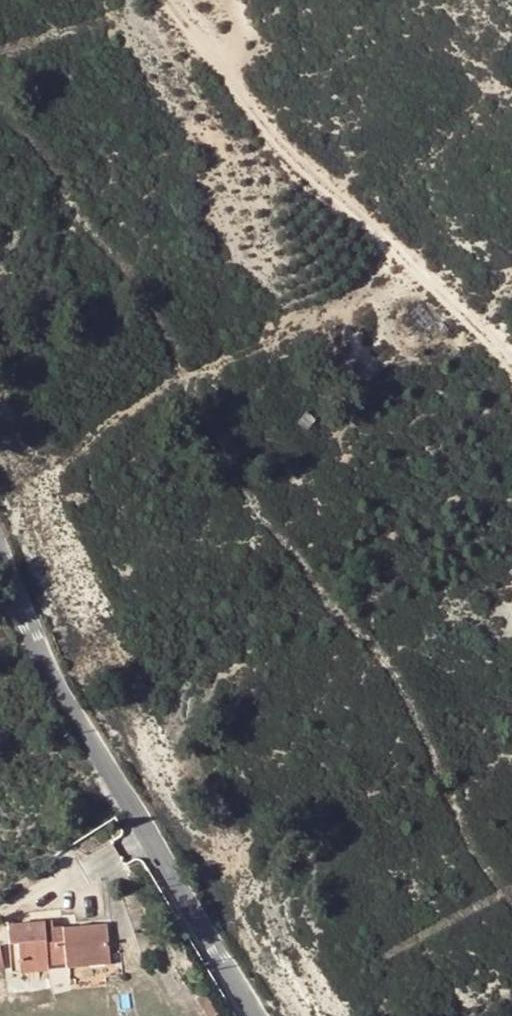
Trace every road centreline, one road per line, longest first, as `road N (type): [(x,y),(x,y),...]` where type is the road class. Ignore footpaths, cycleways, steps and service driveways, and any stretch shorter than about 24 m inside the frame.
road 1 (track): [(511,386),(494,347),(413,284),(347,207),(275,161),(156,0)]
road 2 (residential): [(0,556),(88,735),(267,1015)]

